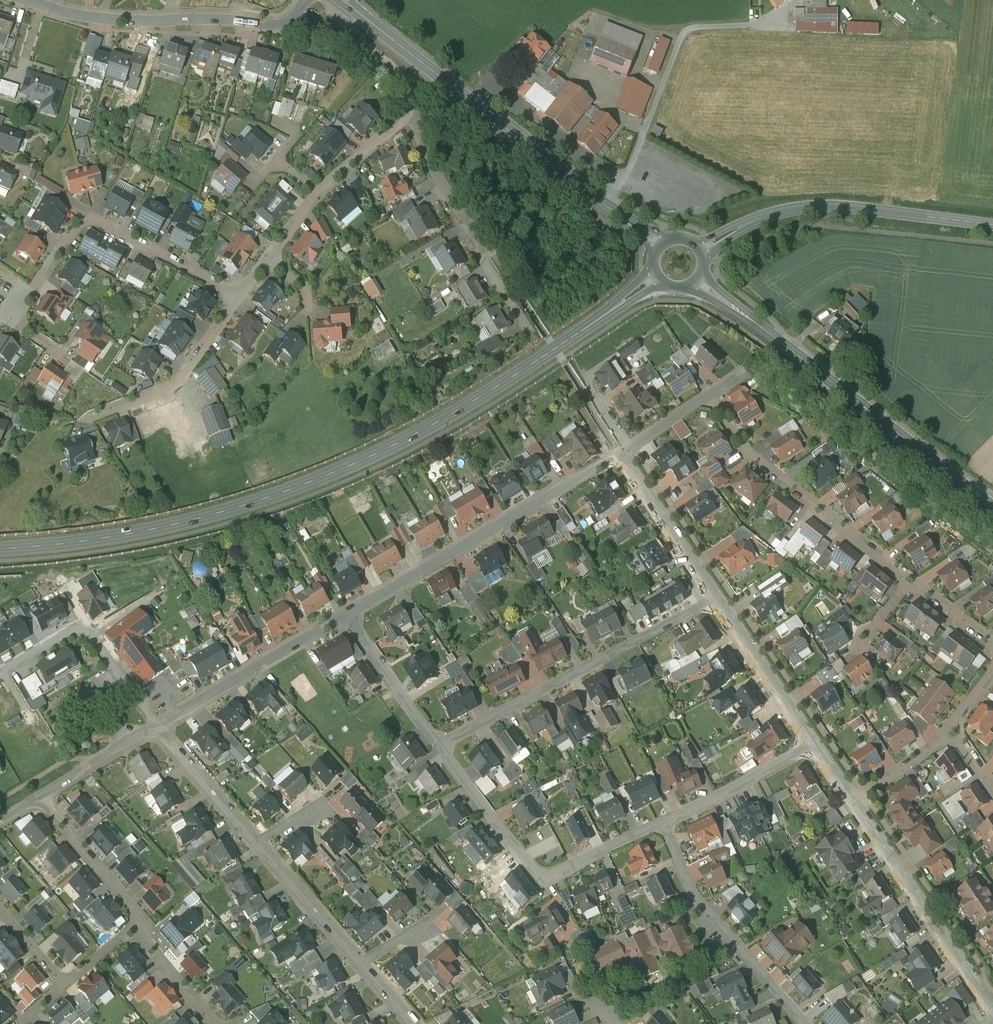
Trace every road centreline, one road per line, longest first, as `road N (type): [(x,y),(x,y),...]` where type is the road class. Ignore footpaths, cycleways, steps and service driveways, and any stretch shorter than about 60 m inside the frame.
road 1 (tertiary): [(656,278),(447,416),(310,482),(144,531),(0,548)]
road 2 (secondary): [(341,0),(659,246)]
road 3 (secondary): [(699,282),(992,507)]
road 4 (residential): [(718,597),(441,747)]
road 5 (residential): [(351,613),(621,455)]
road 6 (tertiary): [(701,250),(751,222),(809,205),(992,225)]
road 7 (residential): [(441,747),(540,874),(664,824)]
road 8 (residential): [(239,296),(108,225),(82,221),(14,317)]
road 9 (residential): [(707,396),(750,454),(911,578)]
road 10 (residential): [(26,0),(95,19),(294,20)]
road 11 (residential): [(412,112),(471,234),(547,337)]
road 12 (residential): [(664,824),(695,897),(805,1023)]
road 13 (residential): [(992,1002),(853,801)]
road 14 (residential): [(155,728),(351,613)]
road 15 (residential): [(239,296),(180,381),(90,419)]
road 16 (residential): [(815,744),(718,597)]
road 17 (residential): [(718,597),(621,455)]
road 18 (residential): [(664,824),(815,744)]
road 19 (residential): [(351,613),(441,747)]
road 20 (residential): [(254,844),(362,963)]
road 21 (residential): [(139,921),(40,797)]
road 22 (residential): [(294,20),(386,63),(412,112)]
road 23 (residential): [(155,728),(254,844)]
road 24 (residential): [(40,797),(155,728)]
road 25 (residential): [(214,1023),(144,940),(139,921)]
road 26 (residential): [(412,112),(317,191)]
road 27 (residential): [(949,728),(853,801)]

